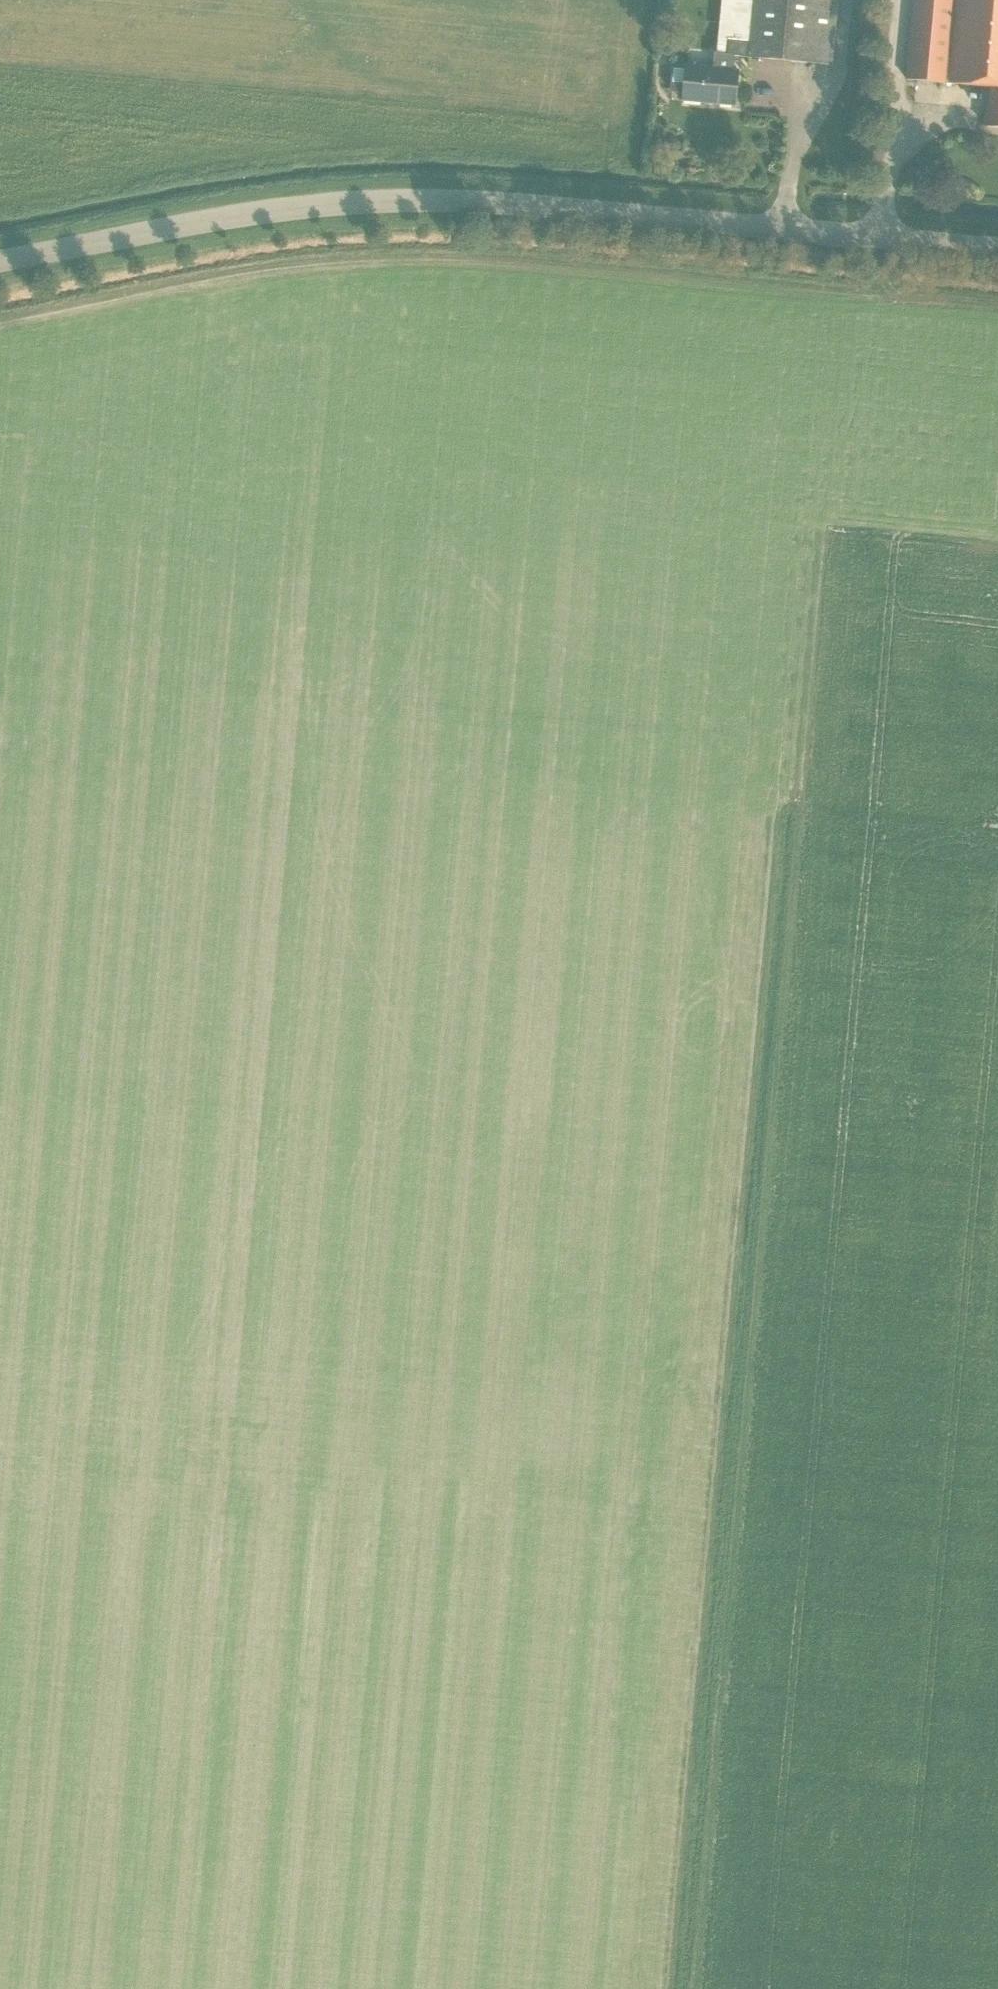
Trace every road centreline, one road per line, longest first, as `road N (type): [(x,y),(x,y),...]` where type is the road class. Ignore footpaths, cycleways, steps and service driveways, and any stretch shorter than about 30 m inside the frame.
road 1 (unclassified): [(997,249),(579,209),(388,201),(252,215),(0,264)]

